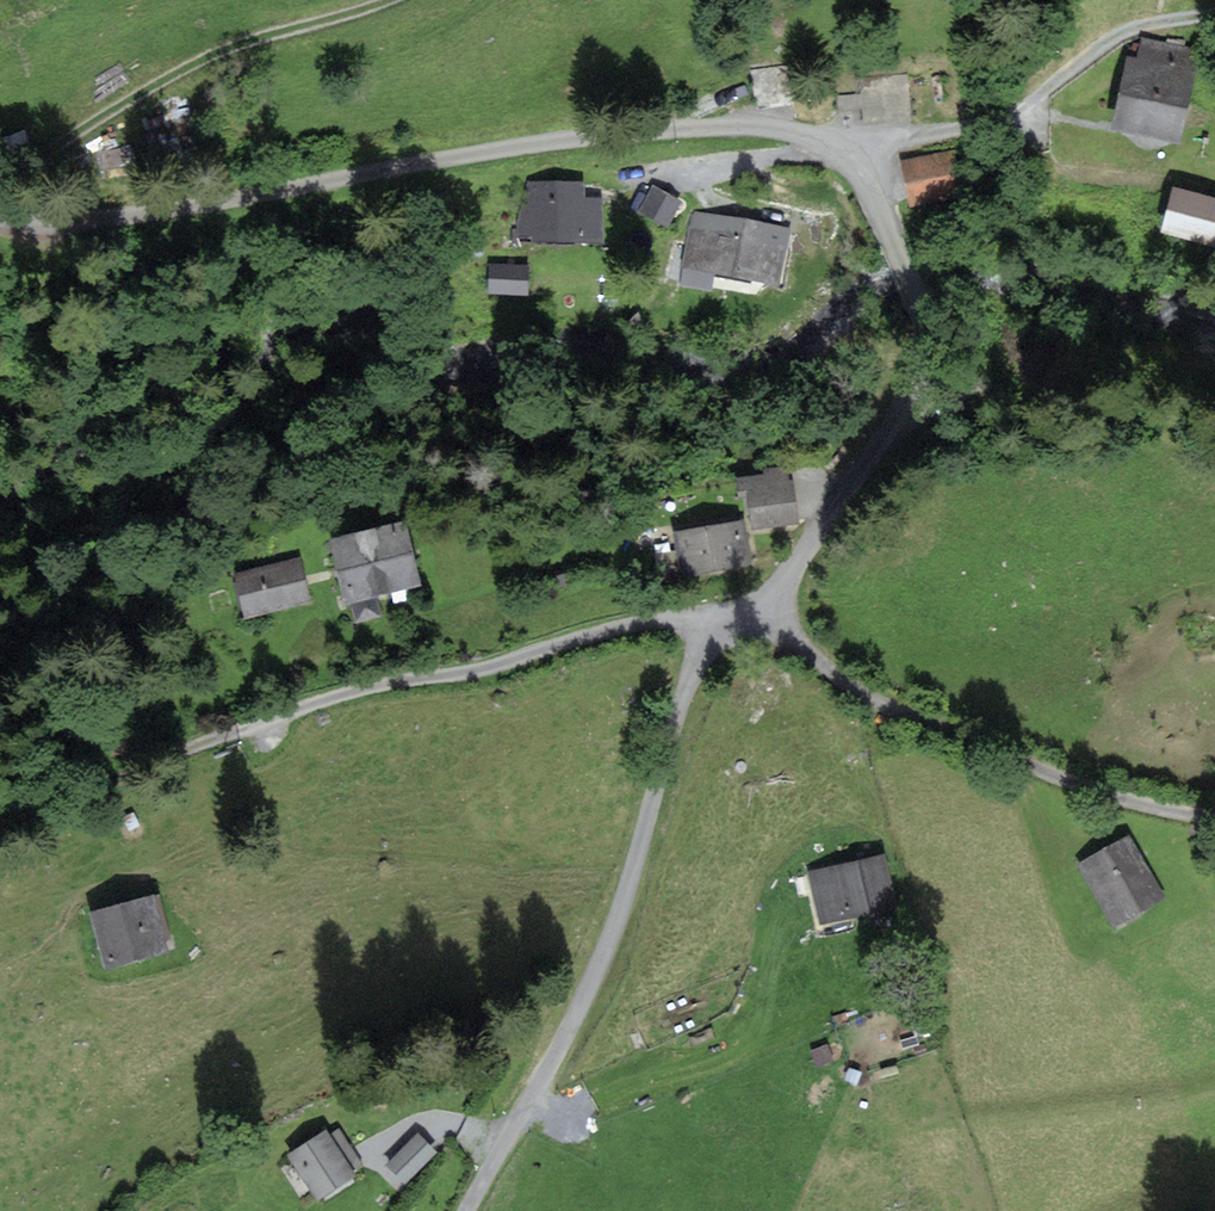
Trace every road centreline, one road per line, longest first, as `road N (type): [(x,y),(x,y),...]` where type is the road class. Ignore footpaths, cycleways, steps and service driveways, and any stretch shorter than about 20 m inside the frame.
road 1 (unclassified): [(895,240),(843,151),(801,131),(751,124),(540,143),(123,218),(0,215)]
road 2 (track): [(0,823),(56,807),(172,752),(384,682),(495,668),(608,630),(683,620),(718,625)]
road 3 (unclassified): [(718,625),(697,659),(592,983),(467,1210)]
road 4 (unclassified): [(718,625),(787,637),(873,701),(991,752),(1115,798),(1214,815)]
road 5 (unclassified): [(895,240),(926,309),(922,383),(779,589),(718,625)]
road 6 (track): [(0,200),(10,170),(214,56),(399,0)]
road 7 (track): [(1214,20),(1159,26),(1105,45),(1012,121),(851,159)]

